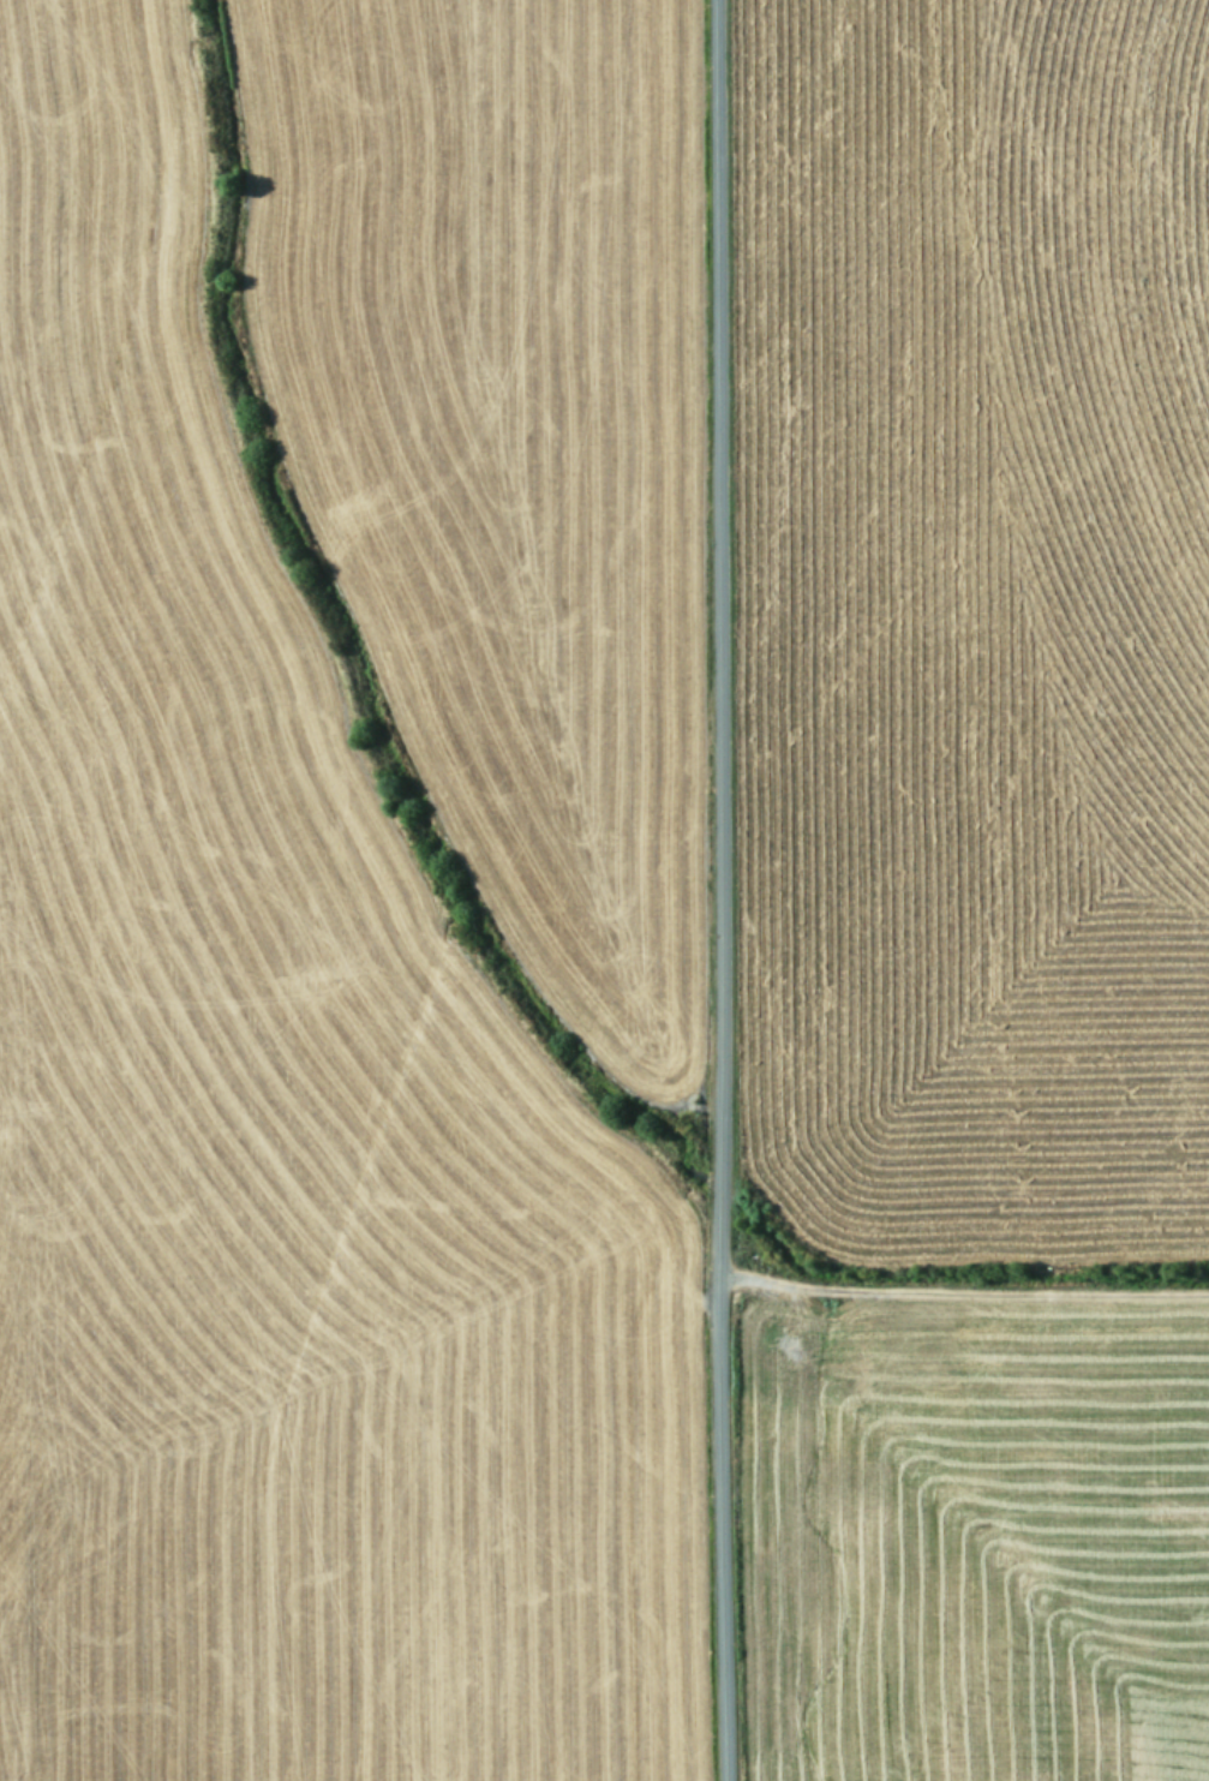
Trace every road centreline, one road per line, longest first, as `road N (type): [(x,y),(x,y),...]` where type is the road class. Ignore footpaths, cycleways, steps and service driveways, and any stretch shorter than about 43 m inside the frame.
road 1 (residential): [(727,1780),(716,1307),(705,0)]

